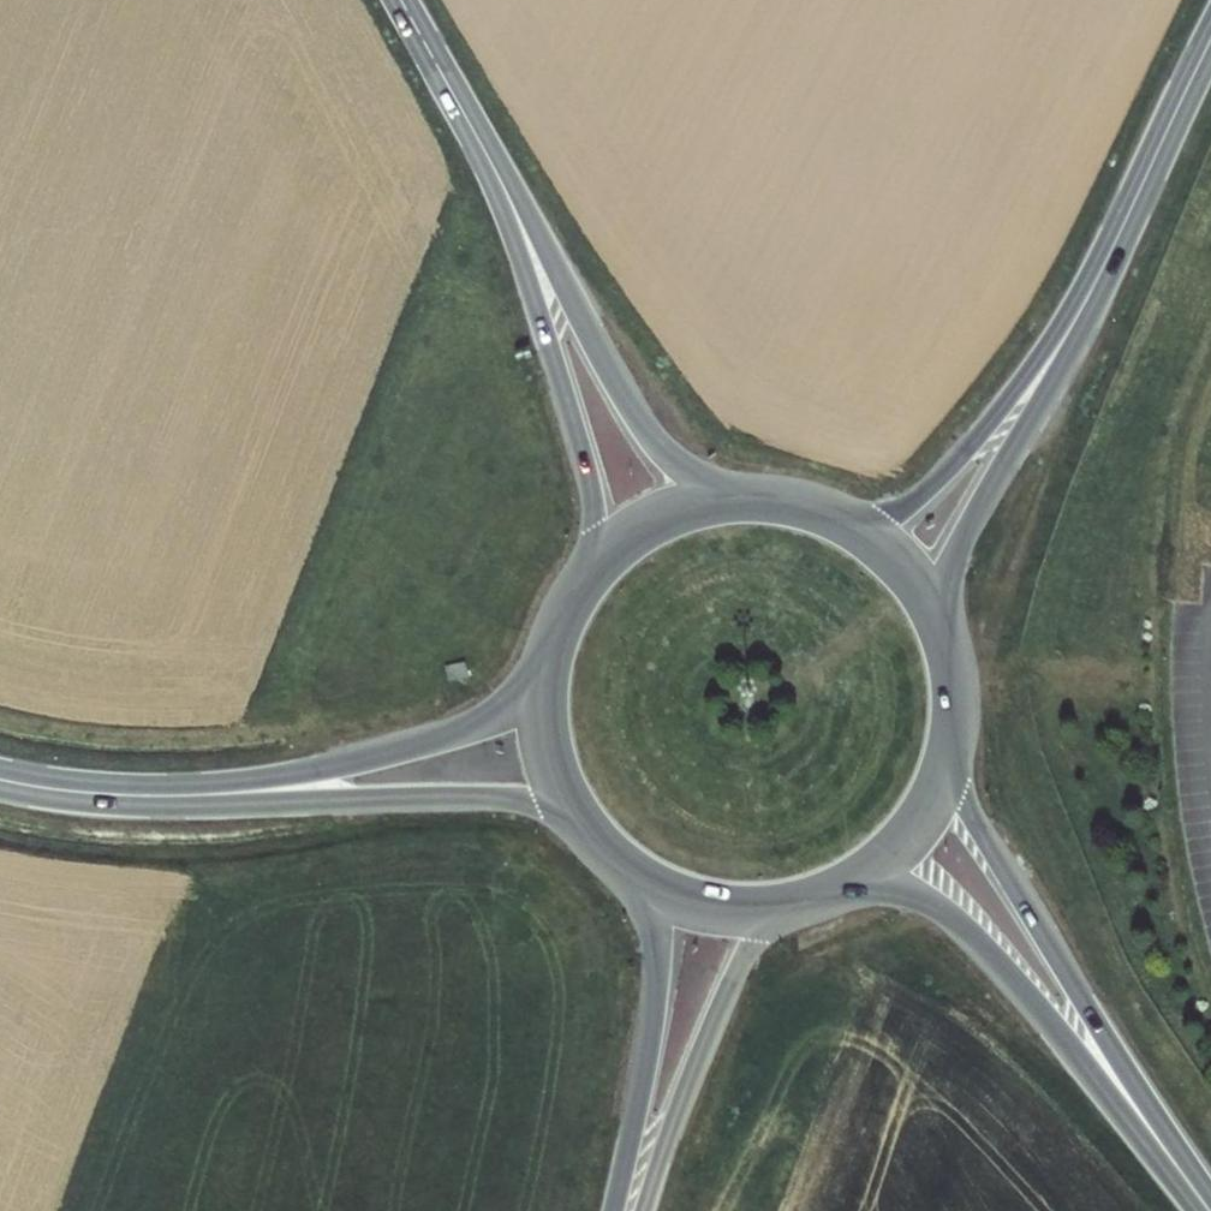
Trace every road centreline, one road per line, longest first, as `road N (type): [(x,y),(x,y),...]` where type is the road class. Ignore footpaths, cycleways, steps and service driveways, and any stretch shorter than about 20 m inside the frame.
road 1 (secondary): [(746,499),(696,478),(650,438),(443,78)]
road 2 (secondary): [(443,78),(490,174),(563,387),(594,503),(593,572)]
road 3 (secondary): [(1172,1158),(981,831),(950,746)]
road 4 (secondary): [(850,881),(901,885),(959,920),(1172,1158)]
road 5 (tertiary): [(180,798),(509,802),(586,824)]
road 6 (tertiary): [(548,673),(498,716),(449,738),(180,798)]
road 7 (secondary): [(942,631),(958,550),(1086,304)]
road 8 (tertiary): [(645,1210),(721,1003),(757,933),(788,903)]
road 9 (tertiary): [(641,875),(655,926),(656,985),(616,1210)]
road 10 (secondary): [(1086,304),(930,489),(897,512),(840,519)]
road 11 (secondary): [(1210,41),(1086,304)]
road 12 (tertiary): [(180,798),(0,782)]
road 13 (secondary): [(746,499),(653,523),(593,572)]
road 14 (secondary): [(850,881),(915,824),(950,746)]
road 15 (secondary): [(548,673),(552,752),(586,824)]
road 16 (secondary): [(942,631),(902,566),(840,519)]
road 17 (secondary): [(641,875),(701,901),(788,903)]

